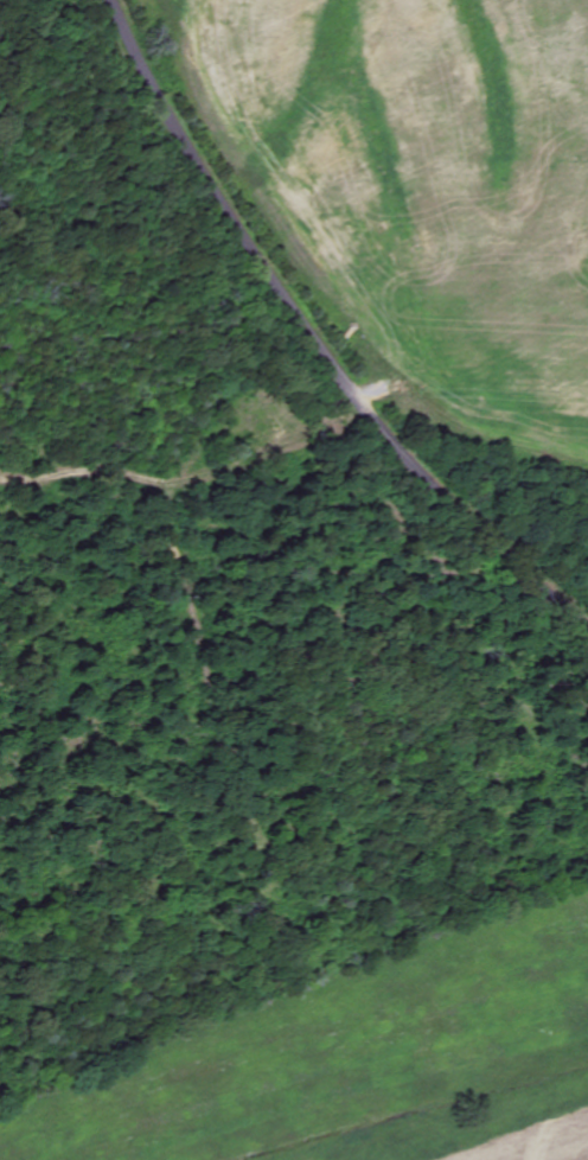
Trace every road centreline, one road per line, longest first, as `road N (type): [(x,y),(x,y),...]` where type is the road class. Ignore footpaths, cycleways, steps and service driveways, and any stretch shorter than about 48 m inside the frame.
road 1 (residential): [(587,631),(381,431),(231,219),(171,122),(113,0)]

